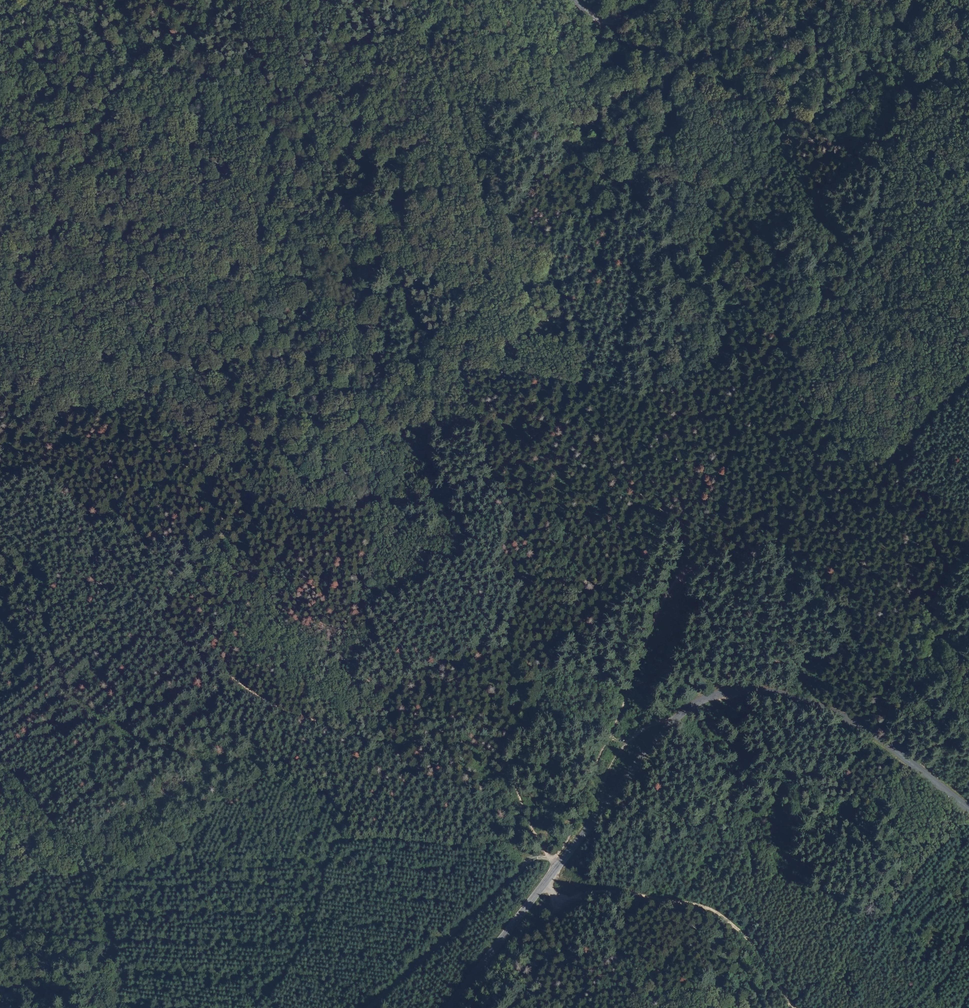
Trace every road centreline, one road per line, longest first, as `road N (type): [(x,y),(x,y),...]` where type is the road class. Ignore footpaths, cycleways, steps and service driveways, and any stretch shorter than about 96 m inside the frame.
road 1 (track): [(747,369),(693,388),(562,385),(541,395),(491,469),(409,499),(333,510),(242,497),(194,467),(161,460),(119,464),(49,453),(44,464),(153,612),(227,677),(283,711),(331,731),(385,740),(466,725),(495,737),(550,862)]
road 2 (tertiary): [(968,809),(833,713),(790,692),(740,690),(658,734),(453,1007)]
road 3 (track): [(968,0),(892,152),(873,234),(830,297),(747,369)]
road 4 (track): [(681,566),(581,814),(550,862)]
road 5 (track): [(549,880),(691,901),(727,918),(794,1007)]
road 6 (track): [(533,858),(370,1007)]
road 7 (track): [(747,369),(698,427),(681,566)]
road 8 (track): [(584,381),(685,537)]

